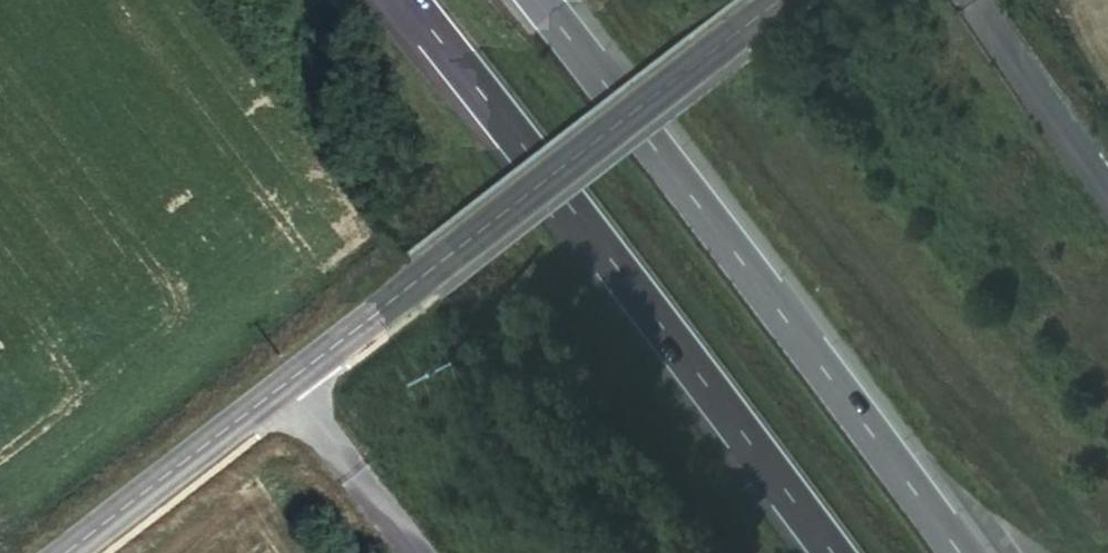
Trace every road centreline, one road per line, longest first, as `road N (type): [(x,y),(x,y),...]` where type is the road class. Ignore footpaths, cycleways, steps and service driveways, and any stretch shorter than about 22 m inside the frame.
road 1 (tertiary): [(70,552),(786,0)]
road 2 (motorway): [(408,0),(831,552)]
road 3 (motorway): [(958,552),(536,0)]

